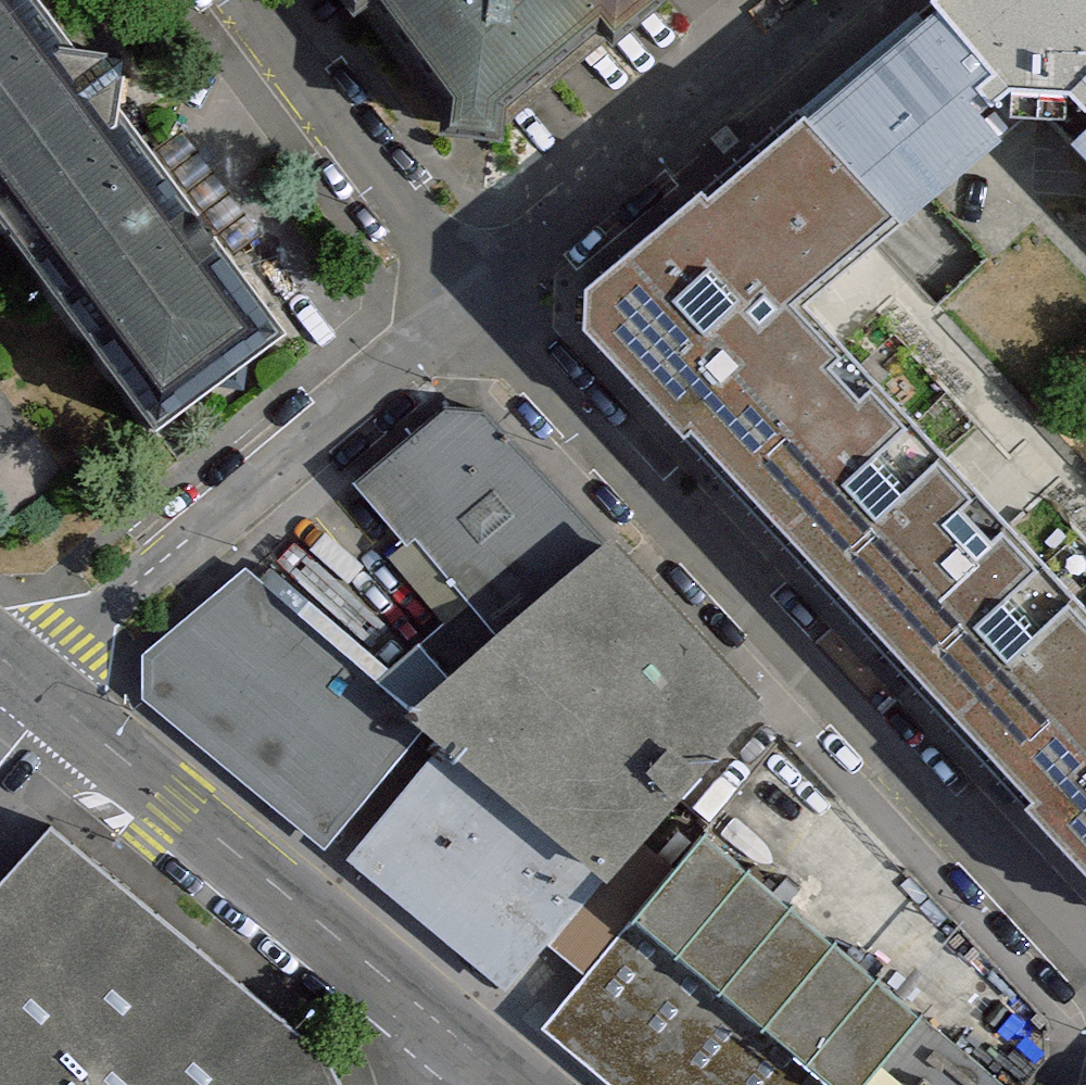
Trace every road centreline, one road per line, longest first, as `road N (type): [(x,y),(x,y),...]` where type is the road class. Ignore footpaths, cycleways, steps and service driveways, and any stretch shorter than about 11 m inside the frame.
road 1 (residential): [(462,307),(1085,978)]
road 2 (tertiary): [(35,684),(512,1084)]
road 3 (residential): [(35,684),(76,636),(462,307)]
road 4 (residential): [(462,307),(562,214),(833,0)]
road 5 (residential): [(234,0),(462,307)]

